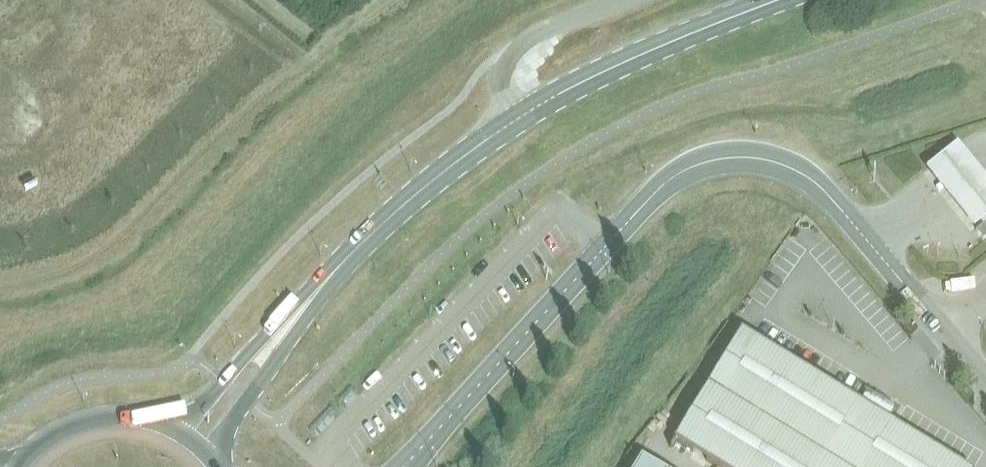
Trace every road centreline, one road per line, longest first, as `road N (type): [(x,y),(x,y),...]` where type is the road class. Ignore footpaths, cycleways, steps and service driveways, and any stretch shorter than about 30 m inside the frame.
road 1 (unclassified): [(415,456),(652,202),(695,169),(731,163),(779,171),(825,193),(937,330)]
road 2 (secondary): [(521,120),(611,72),(786,0)]
road 3 (secondary): [(331,280),(451,168),(521,120)]
road 4 (secondary): [(331,280),(287,315),(204,407),(172,427)]
road 5 (secondary): [(217,463),(229,428),(331,280)]
road 6 (unclassified): [(521,120),(506,78),(523,48),(561,23),(626,0)]
road 7 (primary): [(172,427),(113,416),(84,421),(56,433),(20,466)]

